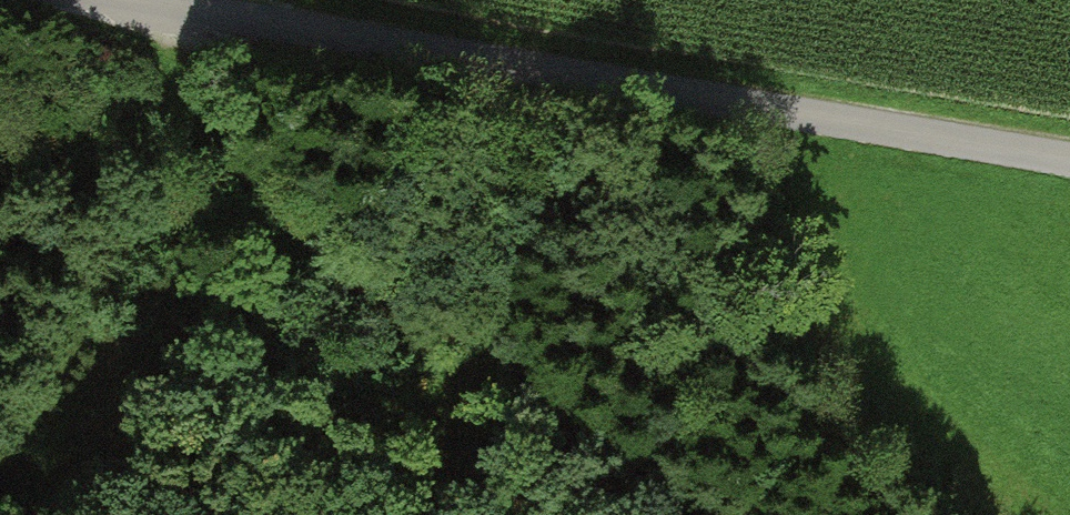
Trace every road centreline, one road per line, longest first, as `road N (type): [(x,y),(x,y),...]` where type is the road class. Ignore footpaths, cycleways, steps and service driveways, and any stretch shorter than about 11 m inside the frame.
road 1 (unclassified): [(1069,163),(112,0)]
road 2 (track): [(678,514),(254,191),(154,45),(157,8)]

